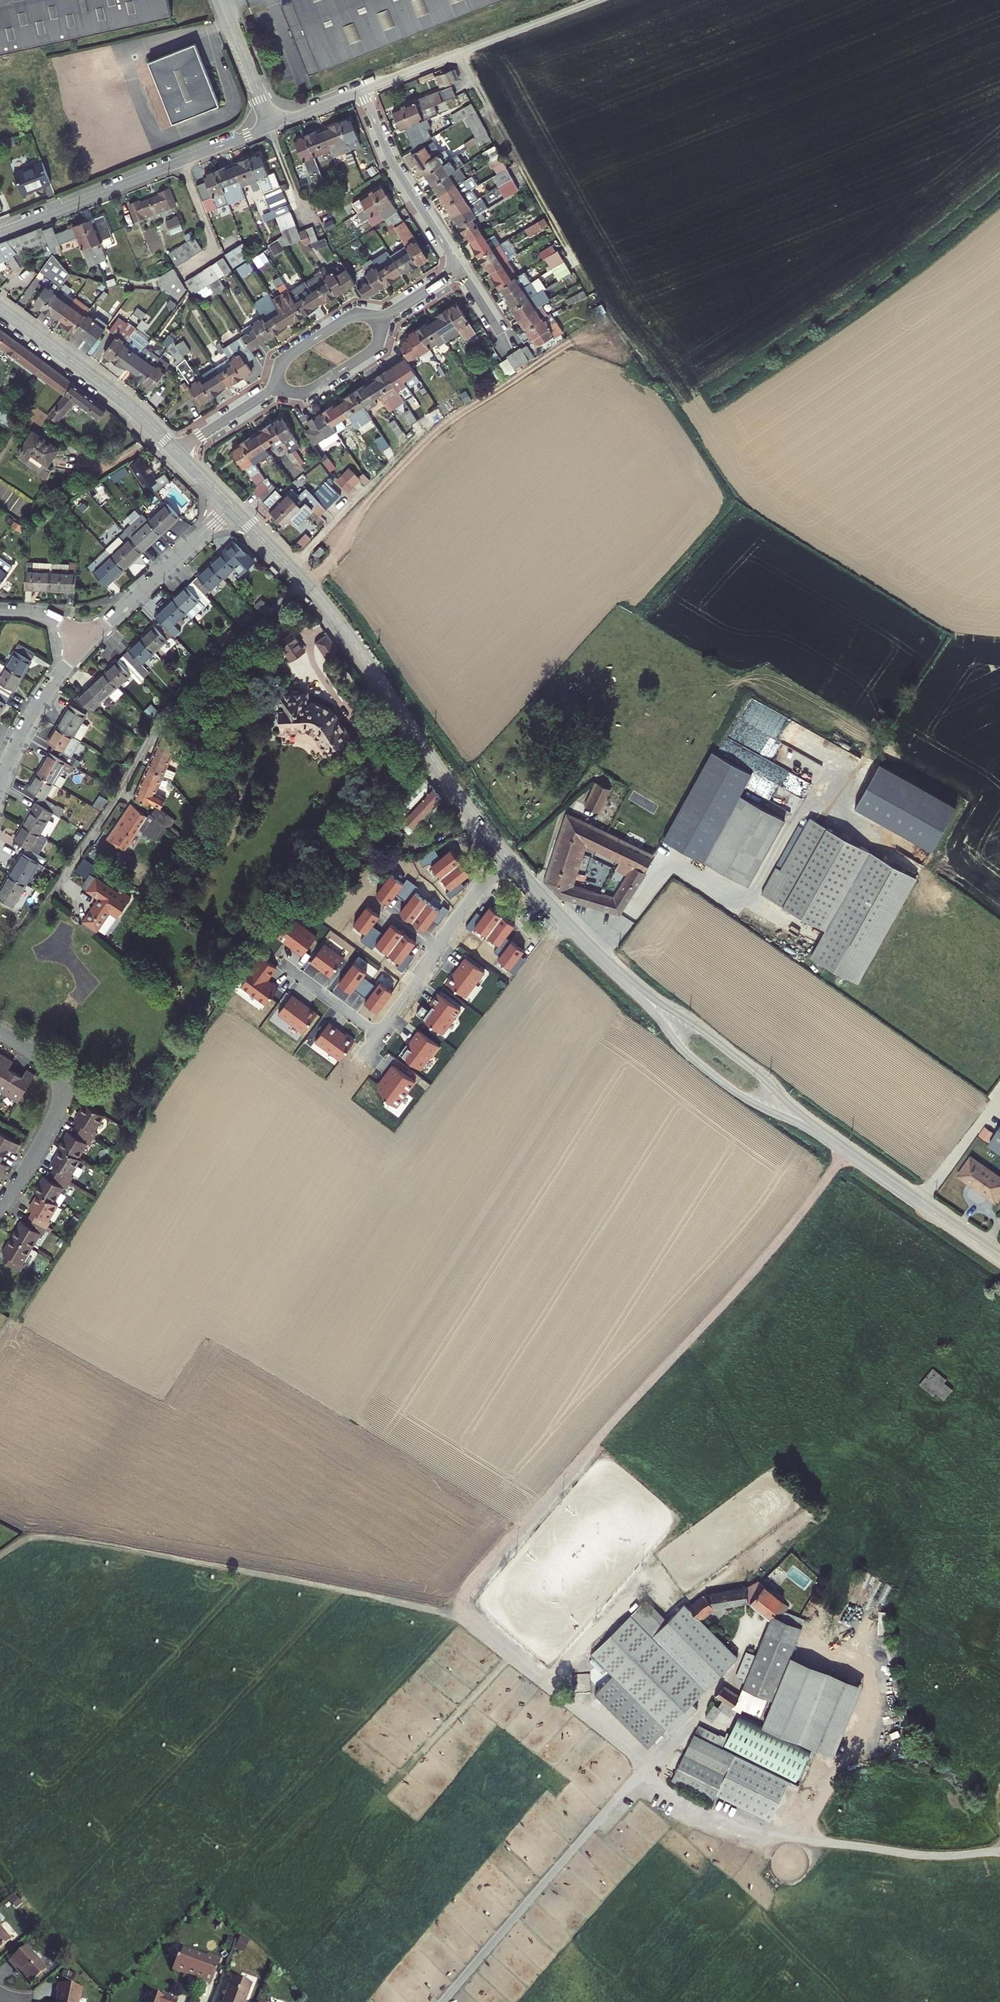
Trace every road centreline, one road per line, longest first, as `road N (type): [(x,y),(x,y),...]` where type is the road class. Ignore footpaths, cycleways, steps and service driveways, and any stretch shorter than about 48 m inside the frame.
road 1 (track): [(0,1556),(49,1536),(444,1613),(460,1609),(478,1569),(770,1251),(847,1151)]
road 2 (residential): [(45,901),(123,789),(155,725),(306,582)]
road 3 (track): [(645,1764),(687,1808),(743,1828),(927,1856),(999,1852)]
road 4 (residential): [(513,863),(306,582)]
road 5 (residential): [(626,980),(686,1052),(729,1088),(816,1130)]
road 6 (track): [(645,1764),(453,1610)]
road 7 (residential): [(816,1130),(756,1071),(626,980)]
road 8 (residential): [(179,454),(124,400),(0,308)]
road 9 (residential): [(999,1259),(816,1130)]
road 10 (residential): [(380,1036),(470,901),(513,863)]
road 11 (residential): [(0,1204),(60,1097),(48,1064),(0,1032)]
road 12 (residential): [(362,89),(395,167),(461,270)]
road 13 (residential): [(231,507),(88,642)]
road 14 (residential): [(0,233),(179,161)]
road 15 (residential): [(88,642),(30,718),(0,788)]
road 16 (residential): [(626,980),(513,863)]
road 17 (residential): [(275,388),(304,394),(378,346),(383,319)]
road 18 (residential): [(383,319),(356,314),(282,360),(275,388)]
road 19 (unclassified): [(467,51),(599,0)]
road 20 (residential): [(185,272),(215,252),(179,161)]
road 21 (residential): [(271,124),(222,0)]
road 22 (track): [(921,1204),(999,1097)]
road 23 (residential): [(380,1036),(283,964)]

